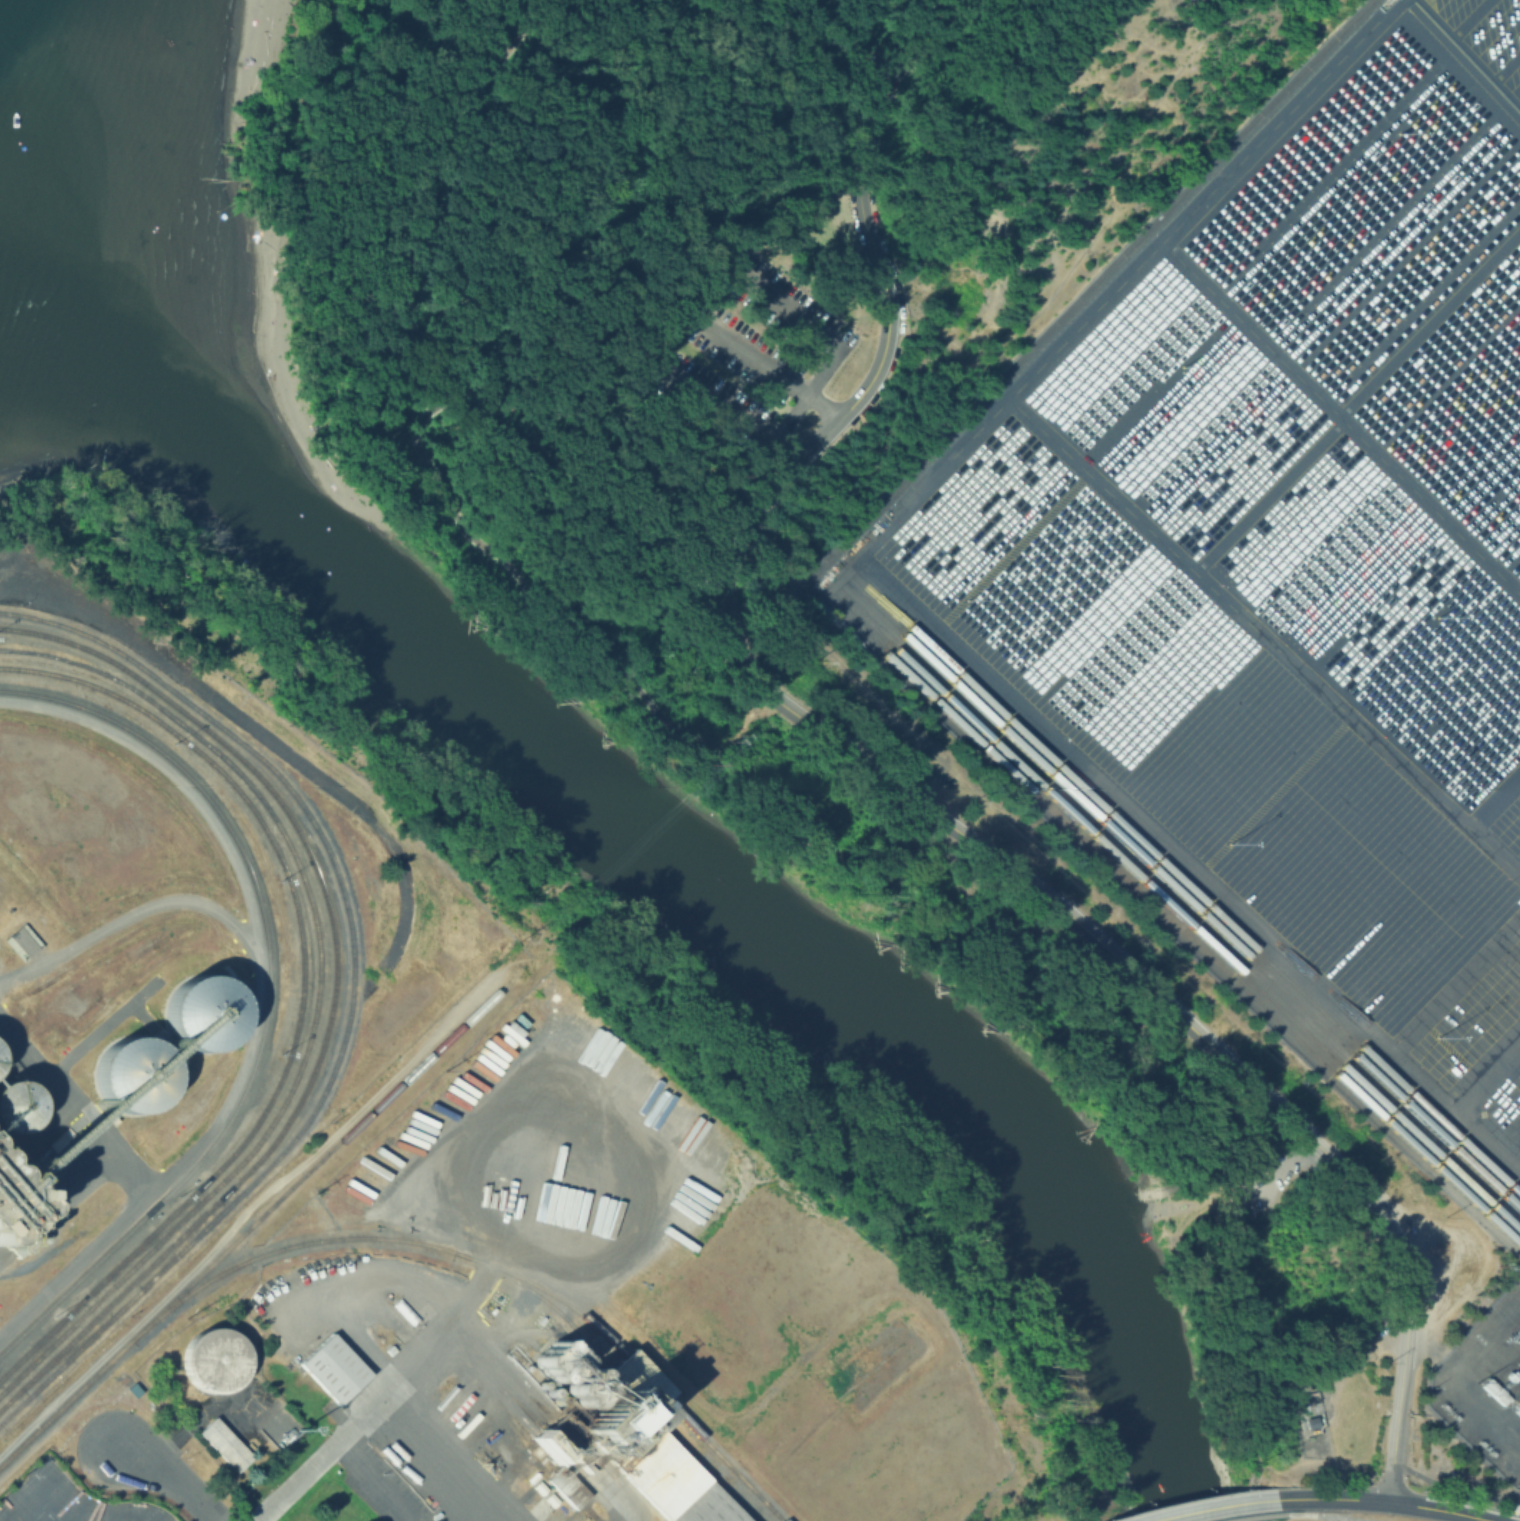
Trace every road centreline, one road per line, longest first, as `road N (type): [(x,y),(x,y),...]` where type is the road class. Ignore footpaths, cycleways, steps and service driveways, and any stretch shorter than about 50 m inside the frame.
road 1 (tertiary): [(886,84),(866,133),(860,185),(888,301),(885,354),(860,399),(738,531),(722,593),(732,646),(771,697),(1079,924),(1382,1210),(1410,1285),(1390,1502)]
road 2 (primary): [(1153,1520),(1291,1500)]
road 3 (residential): [(218,1520),(165,1465),(120,1452)]

